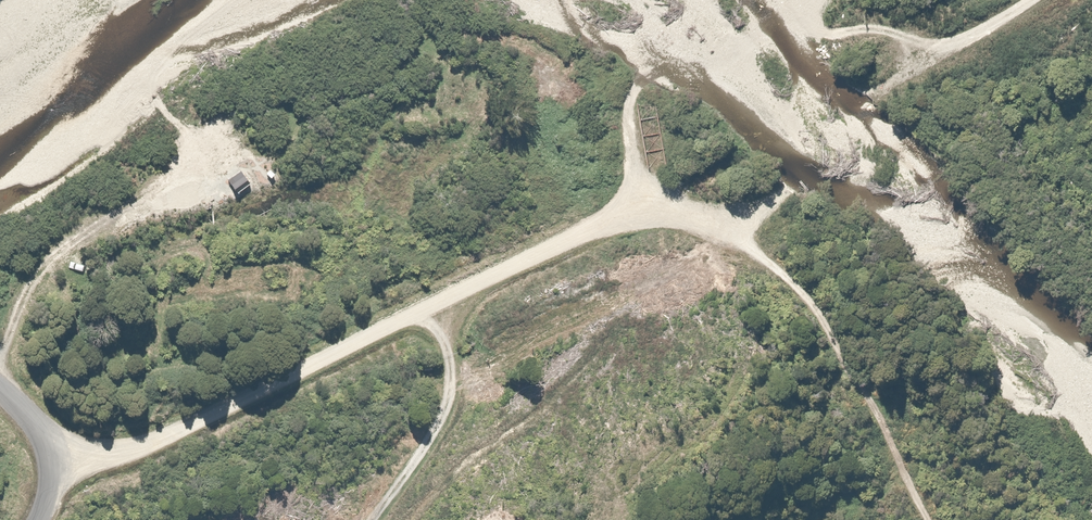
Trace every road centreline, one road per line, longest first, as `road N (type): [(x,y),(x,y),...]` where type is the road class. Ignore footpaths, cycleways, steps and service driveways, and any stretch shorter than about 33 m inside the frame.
road 1 (track): [(1027,0),(894,81),(653,204),(398,320),(169,437),(48,470)]
road 2 (track): [(926,519),(810,307),(735,241),(653,204)]
road 3 (unclassified): [(40,519),(48,470),(43,446),(0,386)]

